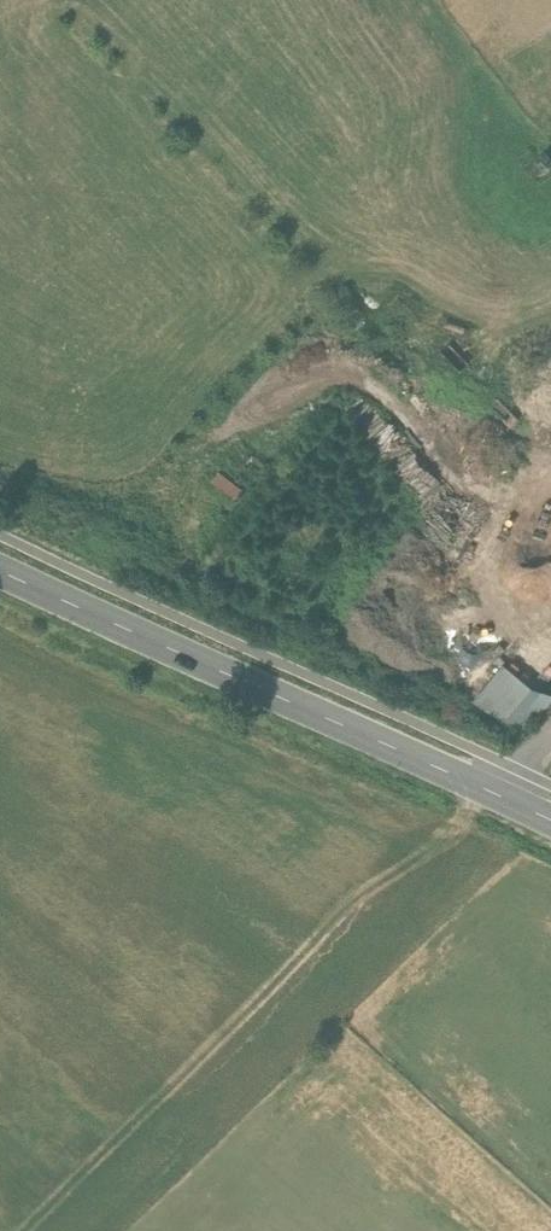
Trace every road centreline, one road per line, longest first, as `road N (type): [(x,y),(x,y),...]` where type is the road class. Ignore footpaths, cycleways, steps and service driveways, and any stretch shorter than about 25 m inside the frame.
road 1 (secondary): [(0,571),(550,823)]

